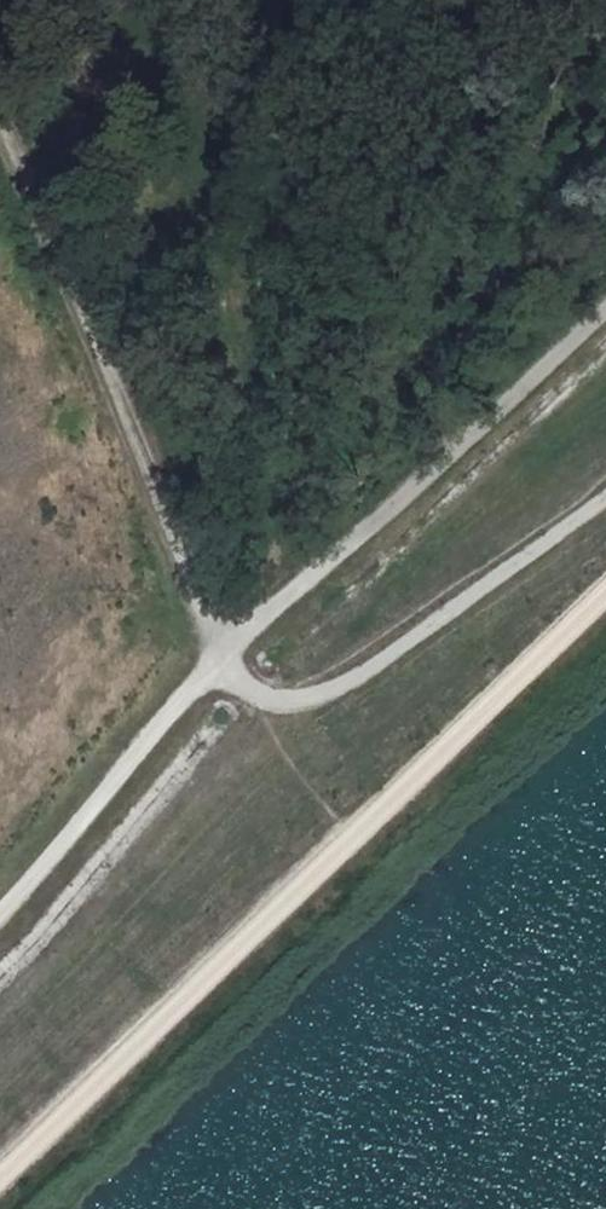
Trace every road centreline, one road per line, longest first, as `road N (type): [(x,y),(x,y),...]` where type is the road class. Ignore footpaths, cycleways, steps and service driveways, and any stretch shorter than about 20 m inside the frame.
road 1 (track): [(0,139),(210,647)]
road 2 (track): [(210,647),(343,551),(605,301)]
road 3 (track): [(210,647),(247,693),(289,707),(334,694),(605,494)]
road 4 (track): [(0,921),(192,685),(210,647)]

